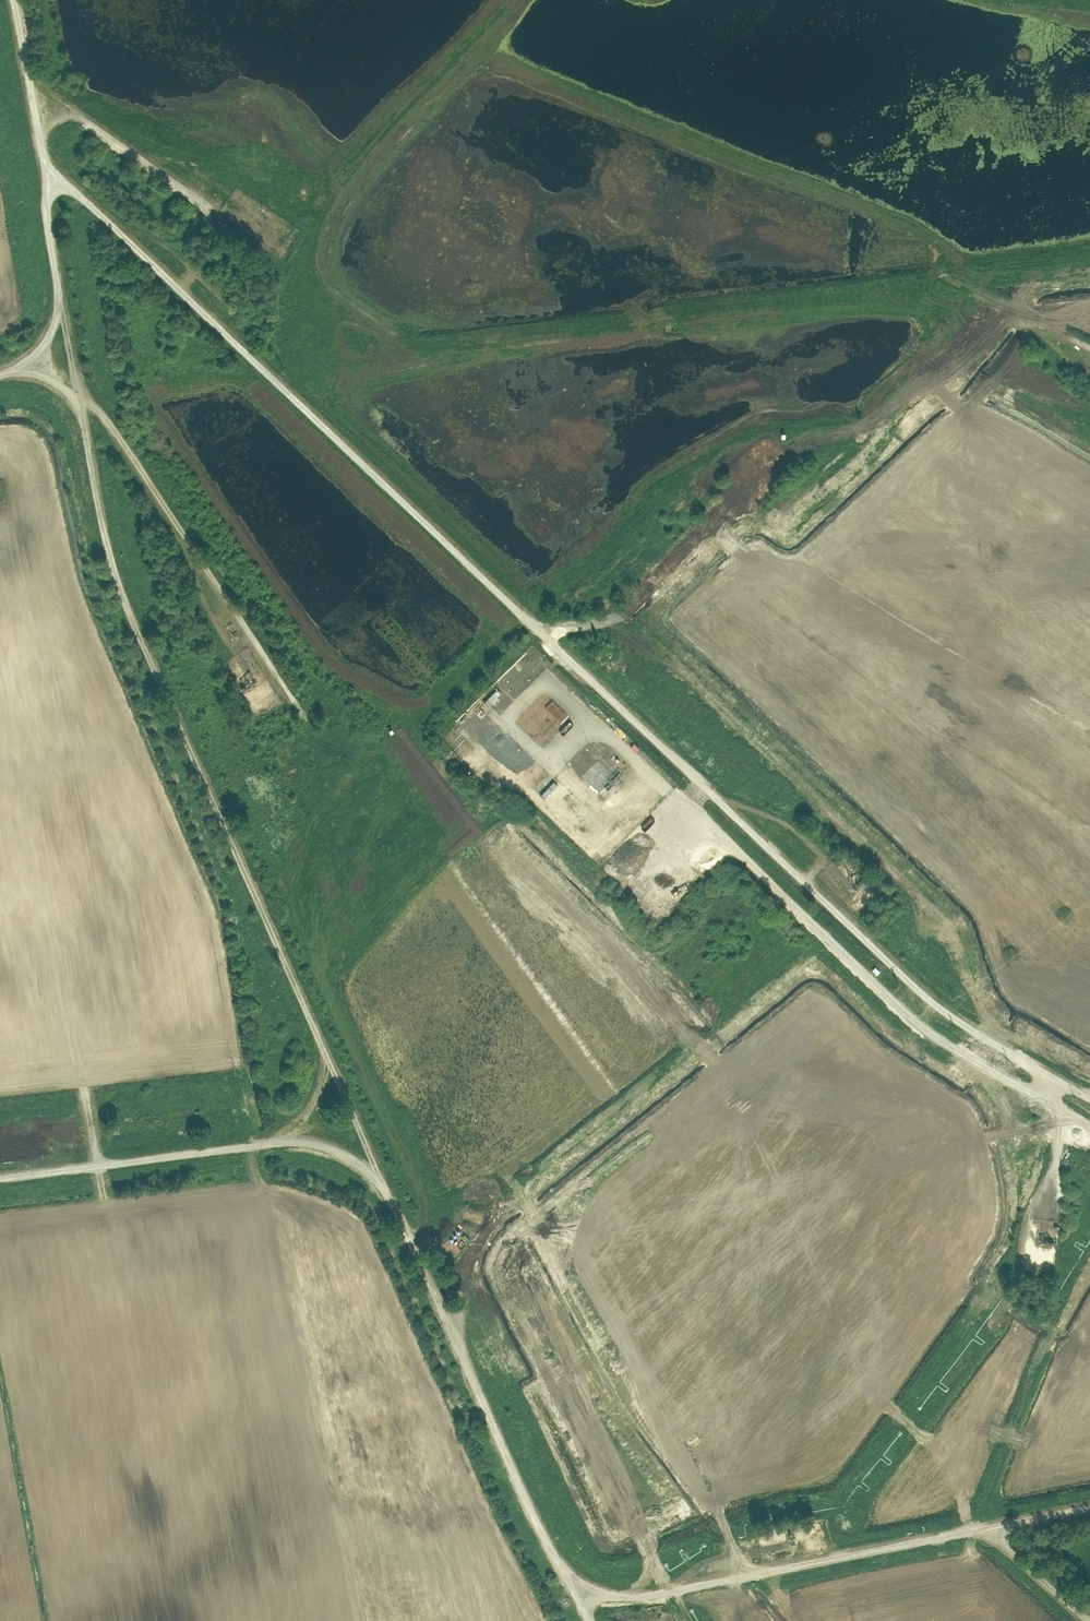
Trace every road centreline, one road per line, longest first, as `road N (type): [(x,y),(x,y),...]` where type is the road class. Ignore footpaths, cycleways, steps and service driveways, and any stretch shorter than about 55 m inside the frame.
road 1 (track): [(47,171),(937,1005),(1089,1099)]
road 2 (track): [(1089,1506),(726,1581),(638,1590),(587,1584),(568,1576),(543,1531),(402,1220),(354,1156),(320,1142),(275,1138),(0,1175)]
road 3 (track): [(1089,1127),(932,1034),(672,795)]
road 4 (track): [(28,371),(106,416),(263,654)]
road 5 (track): [(22,65),(275,250)]
road 6 (track): [(0,375),(28,371),(53,325),(47,171)]
road 7 (track): [(10,0),(47,171)]
road 8 (track): [(983,1529),(1087,1620)]
road 9 (track): [(1089,351),(981,297)]

